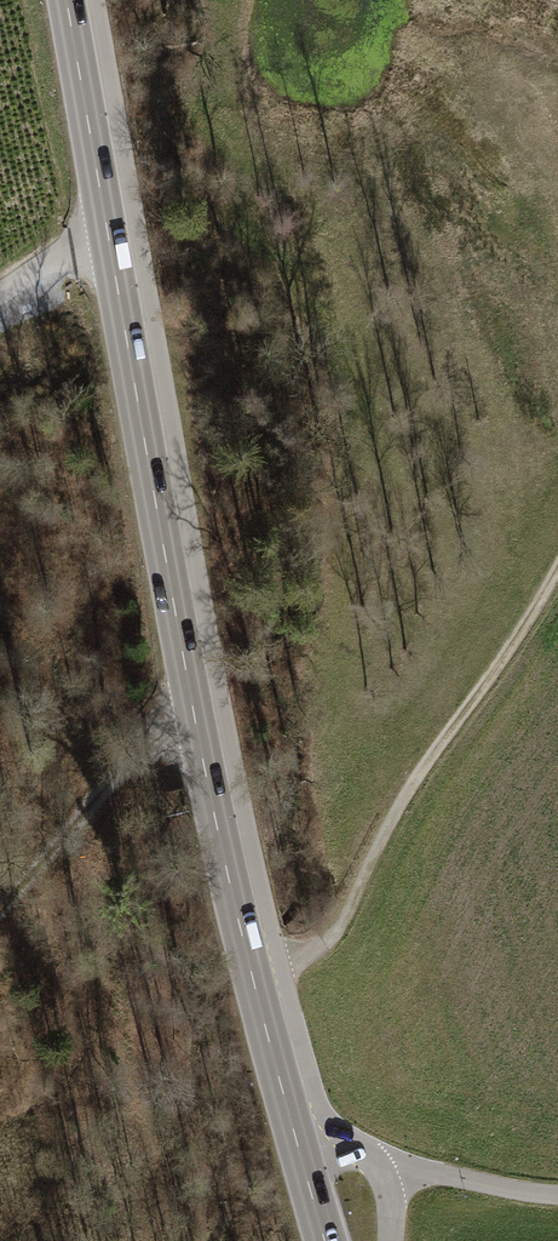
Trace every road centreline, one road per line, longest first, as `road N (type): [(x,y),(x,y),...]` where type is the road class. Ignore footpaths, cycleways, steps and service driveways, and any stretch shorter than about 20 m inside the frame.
road 1 (secondary): [(66,0),(224,857),(325,1240)]
road 2 (track): [(252,977),(324,944),(402,801),(557,568)]
road 3 (track): [(0,907),(164,728),(224,710)]
road 4 (track): [(557,1196),(371,1161)]
road 5 (track): [(134,208),(0,300)]

